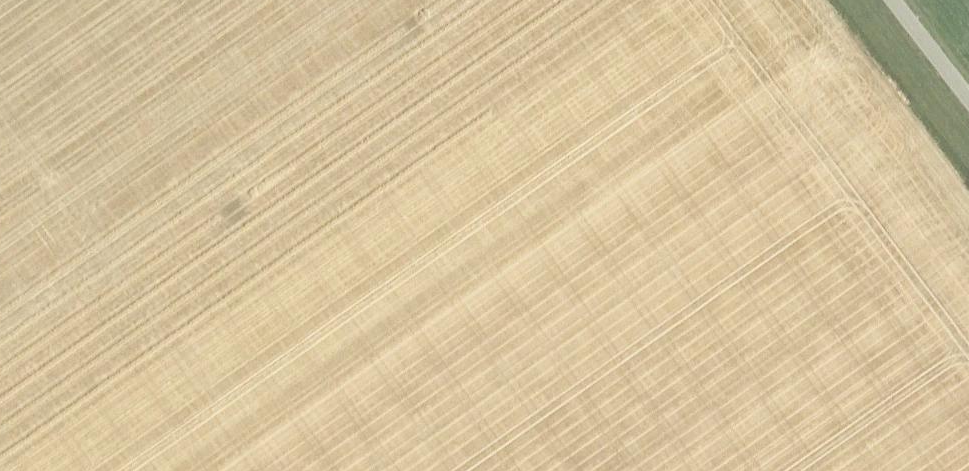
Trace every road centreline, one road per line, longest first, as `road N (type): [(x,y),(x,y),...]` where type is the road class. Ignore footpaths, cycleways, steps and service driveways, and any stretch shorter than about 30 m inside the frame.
road 1 (unclassified): [(968,98),(893,0)]

